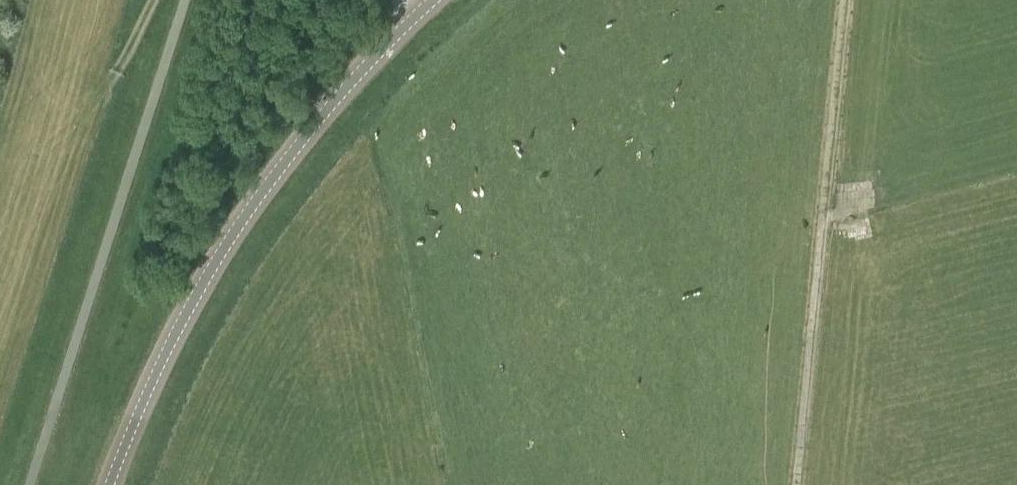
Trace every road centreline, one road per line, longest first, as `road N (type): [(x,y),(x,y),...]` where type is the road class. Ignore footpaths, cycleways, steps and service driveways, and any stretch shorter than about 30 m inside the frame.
road 1 (tertiary): [(109,484),(192,297),(333,101),(428,0)]
road 2 (unclassified): [(792,484),(845,0)]

